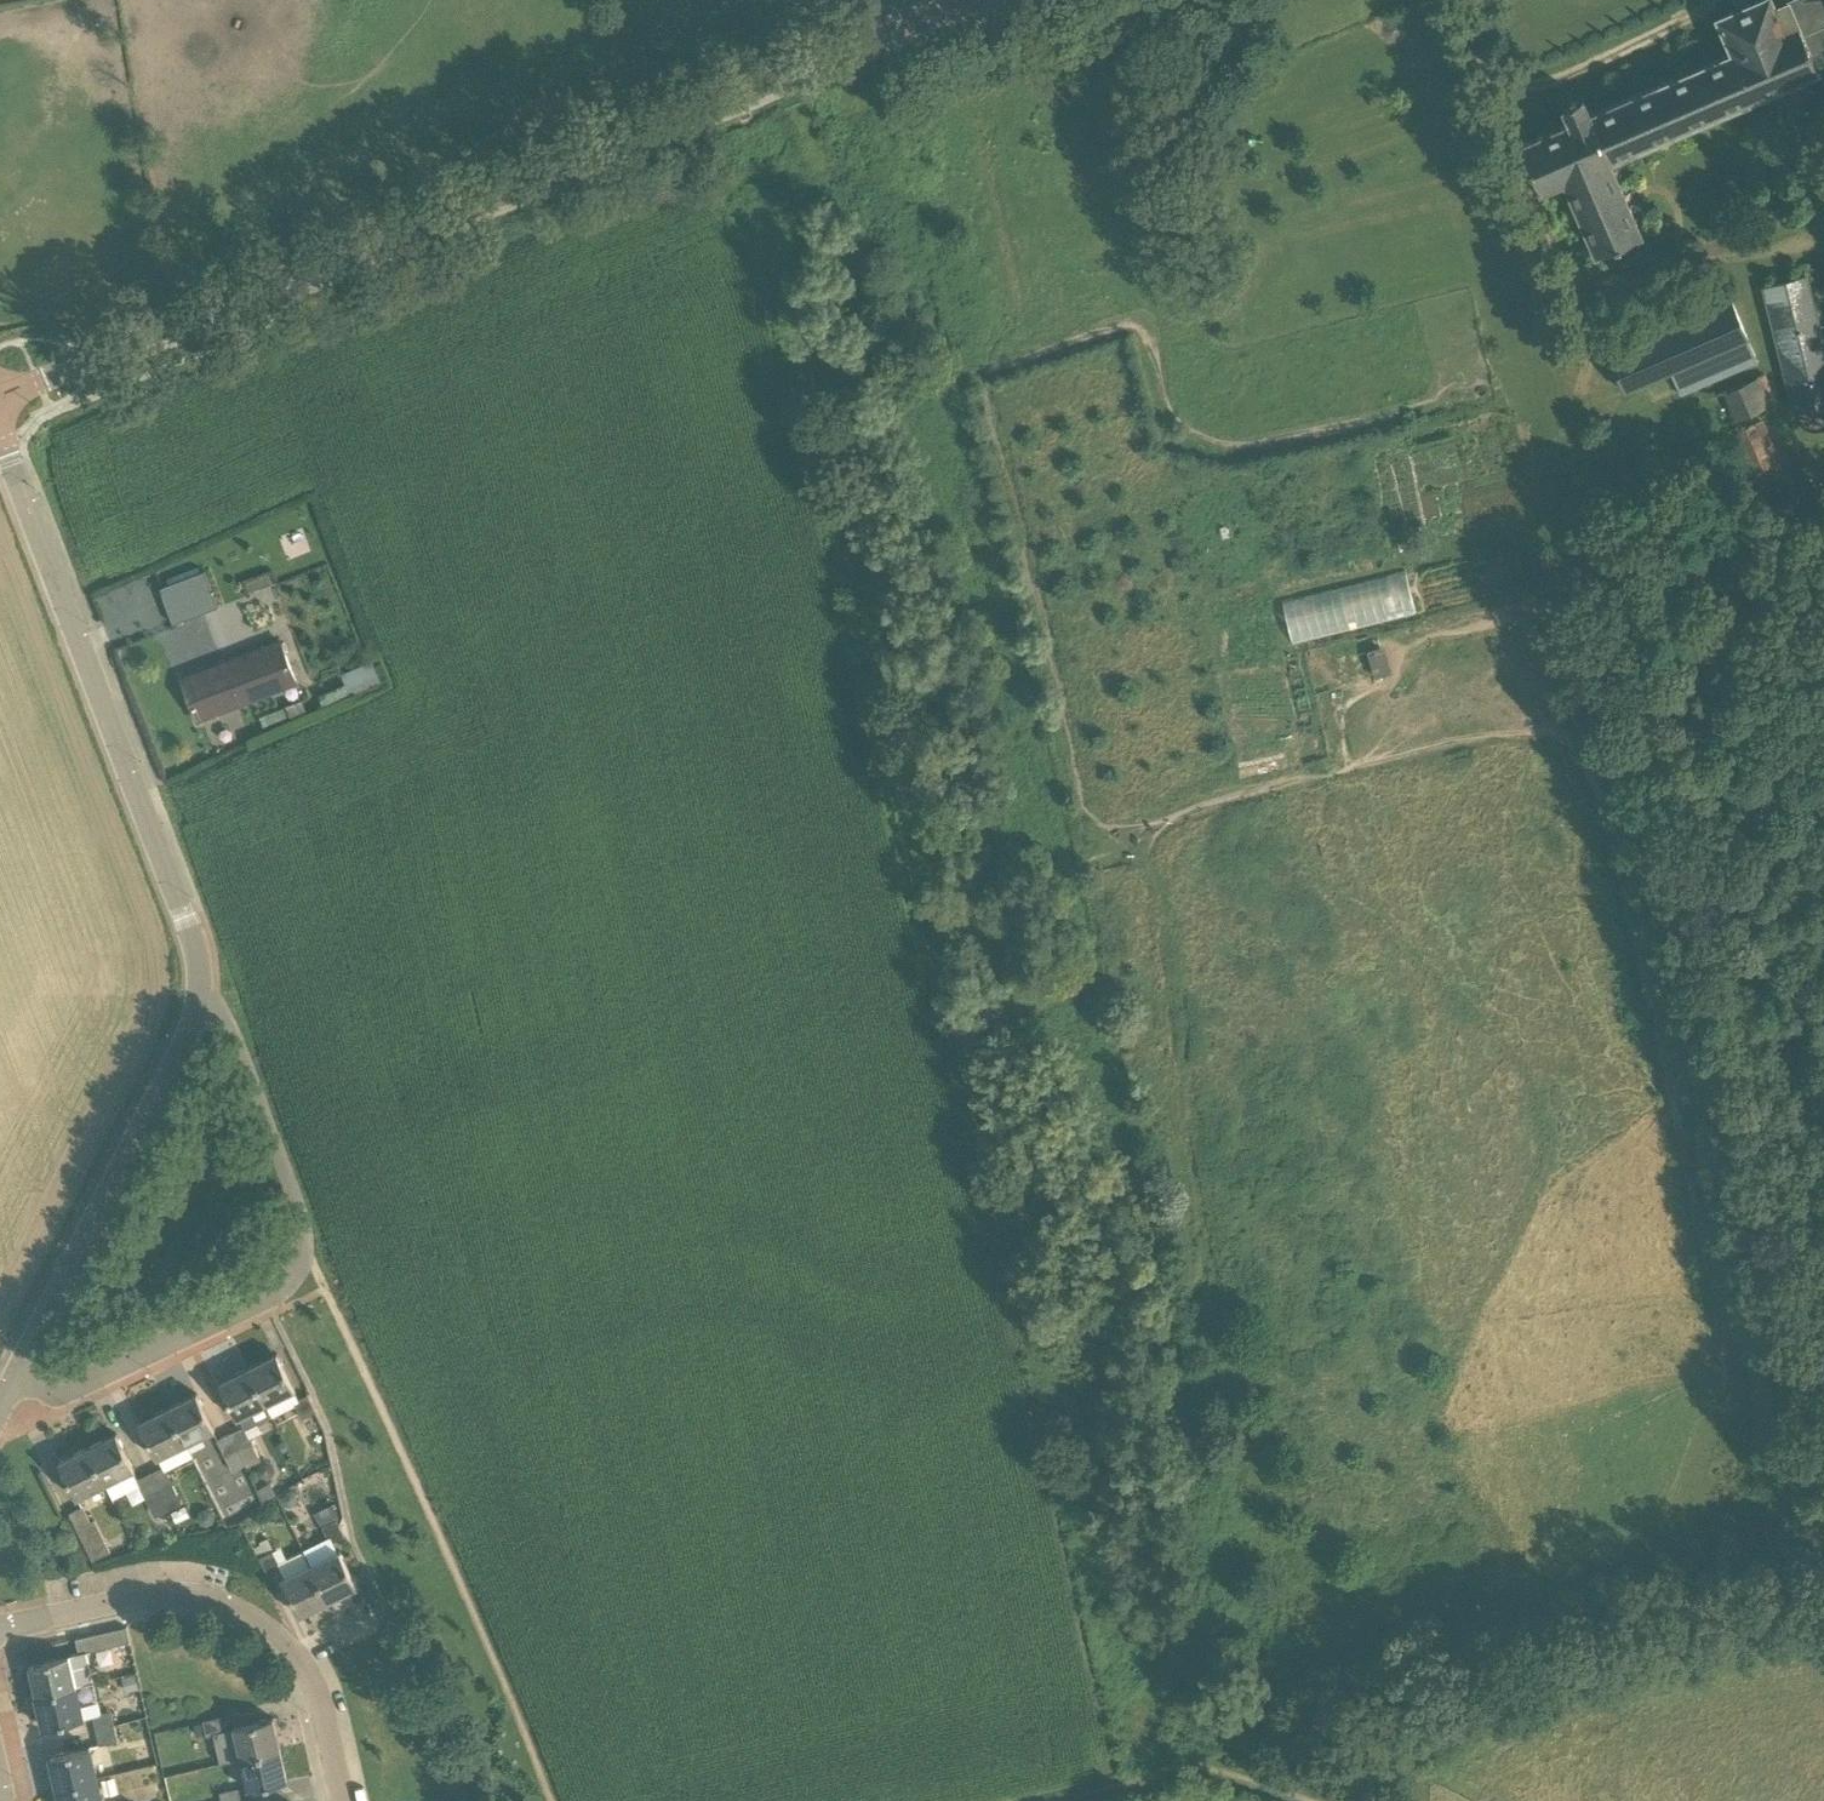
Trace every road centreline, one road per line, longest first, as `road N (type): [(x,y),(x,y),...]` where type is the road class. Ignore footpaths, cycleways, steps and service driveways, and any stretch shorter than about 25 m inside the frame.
road 1 (tertiary): [(0,399),(973,0)]
road 2 (unclassified): [(209,969),(0,431)]
road 3 (residential): [(11,1390),(209,969)]
road 4 (residential): [(11,1390),(50,1392),(273,1296),(307,1254)]
road 5 (residential): [(297,1654),(233,1606),(185,1595),(0,1627)]
road 6 (residential): [(345,1800),(317,1681),(297,1654)]

